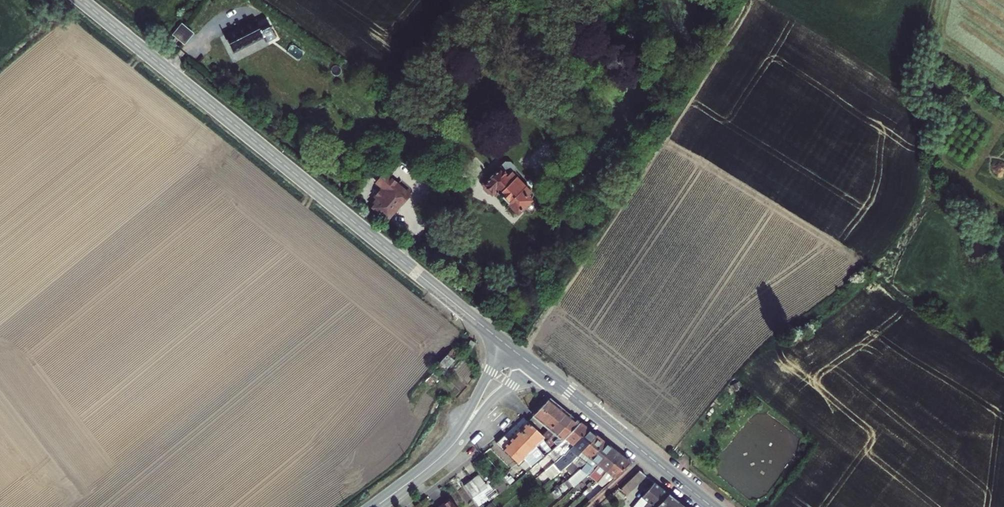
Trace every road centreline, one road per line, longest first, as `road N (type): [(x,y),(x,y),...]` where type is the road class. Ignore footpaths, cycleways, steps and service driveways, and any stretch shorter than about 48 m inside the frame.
road 1 (tertiary): [(511,347),(81,0)]
road 2 (tertiary): [(714,506),(530,362)]

